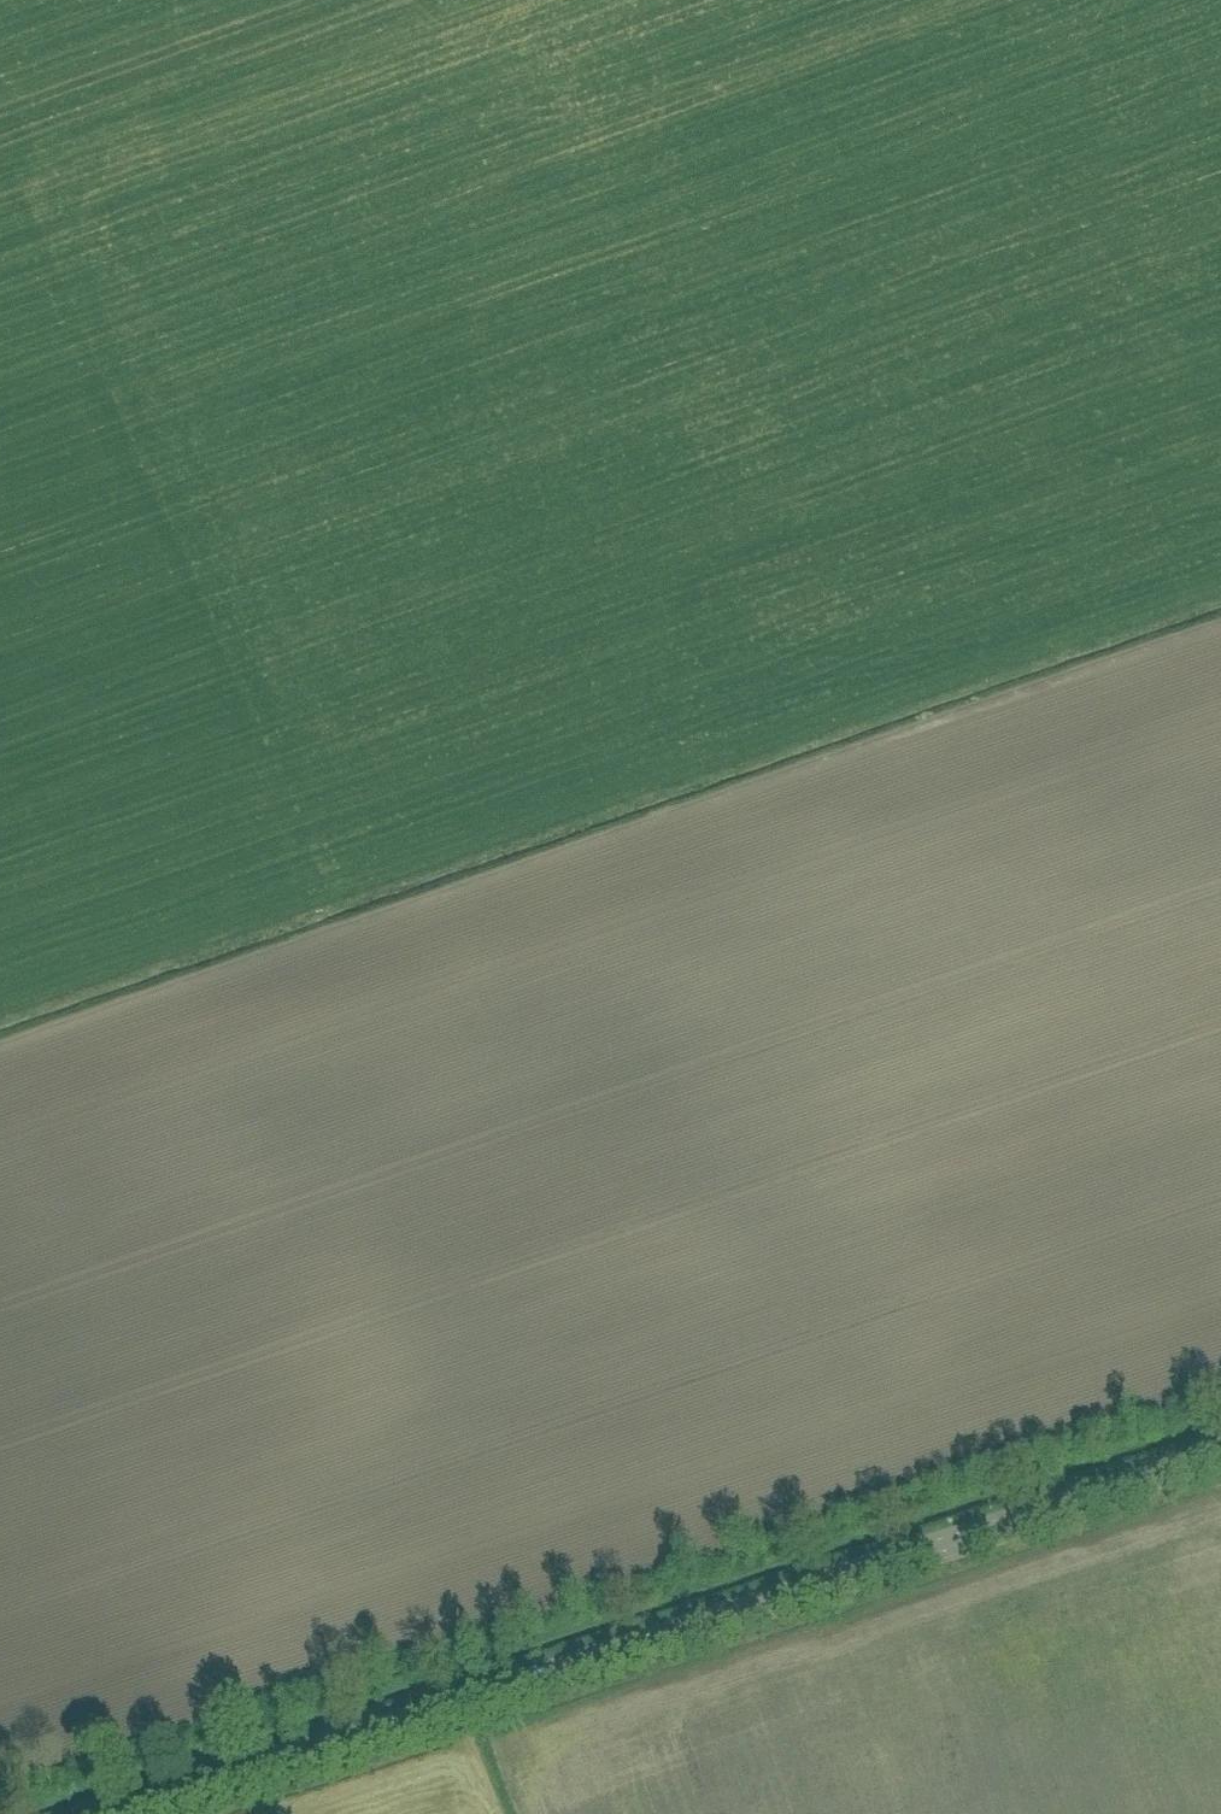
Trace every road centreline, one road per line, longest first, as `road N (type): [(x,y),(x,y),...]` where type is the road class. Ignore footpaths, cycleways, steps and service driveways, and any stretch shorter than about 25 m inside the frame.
road 1 (tertiary): [(114,1813),(1220,1454)]

